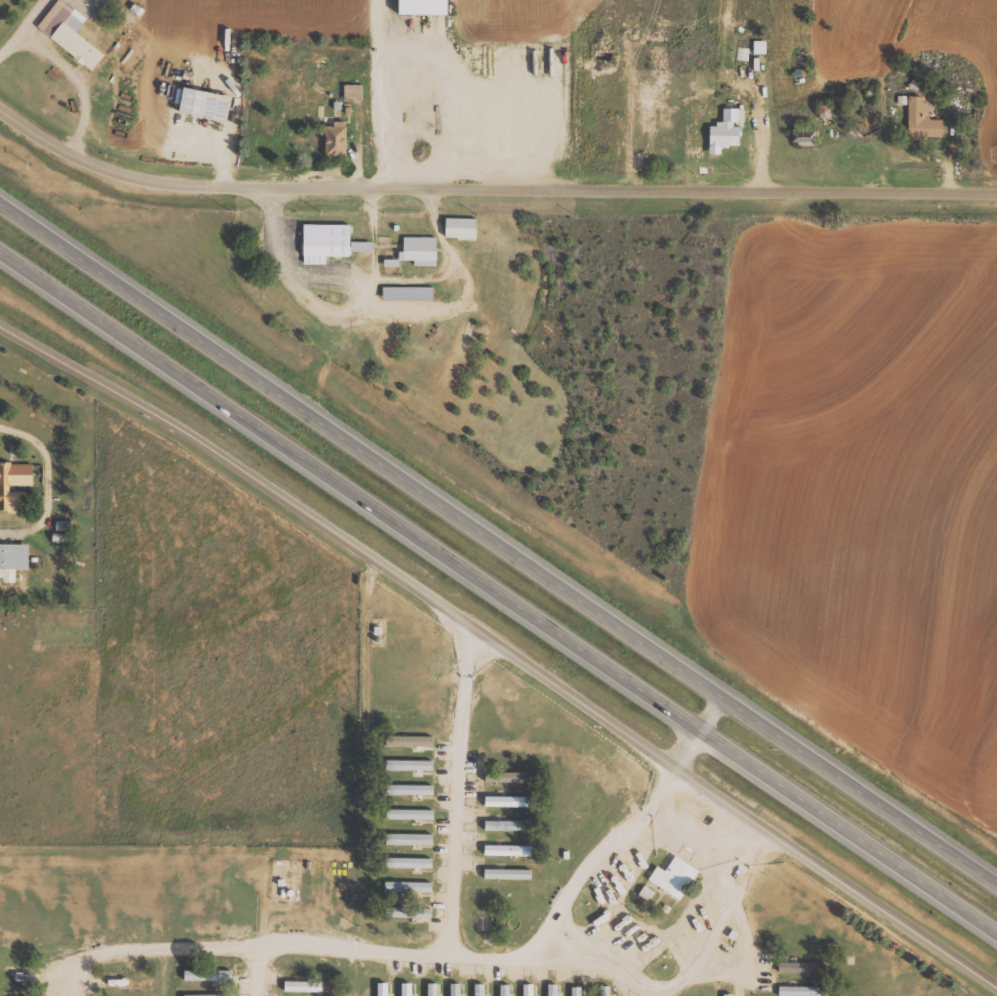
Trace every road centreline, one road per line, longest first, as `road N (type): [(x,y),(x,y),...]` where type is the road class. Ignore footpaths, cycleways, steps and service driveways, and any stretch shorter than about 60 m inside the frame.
road 1 (trunk): [(0,245),(996,928)]
road 2 (trunk): [(996,882),(0,200)]
road 3 (residential): [(0,320),(379,556),(996,988)]
road 4 (residential): [(0,104),(78,154),(194,181),(996,189)]

